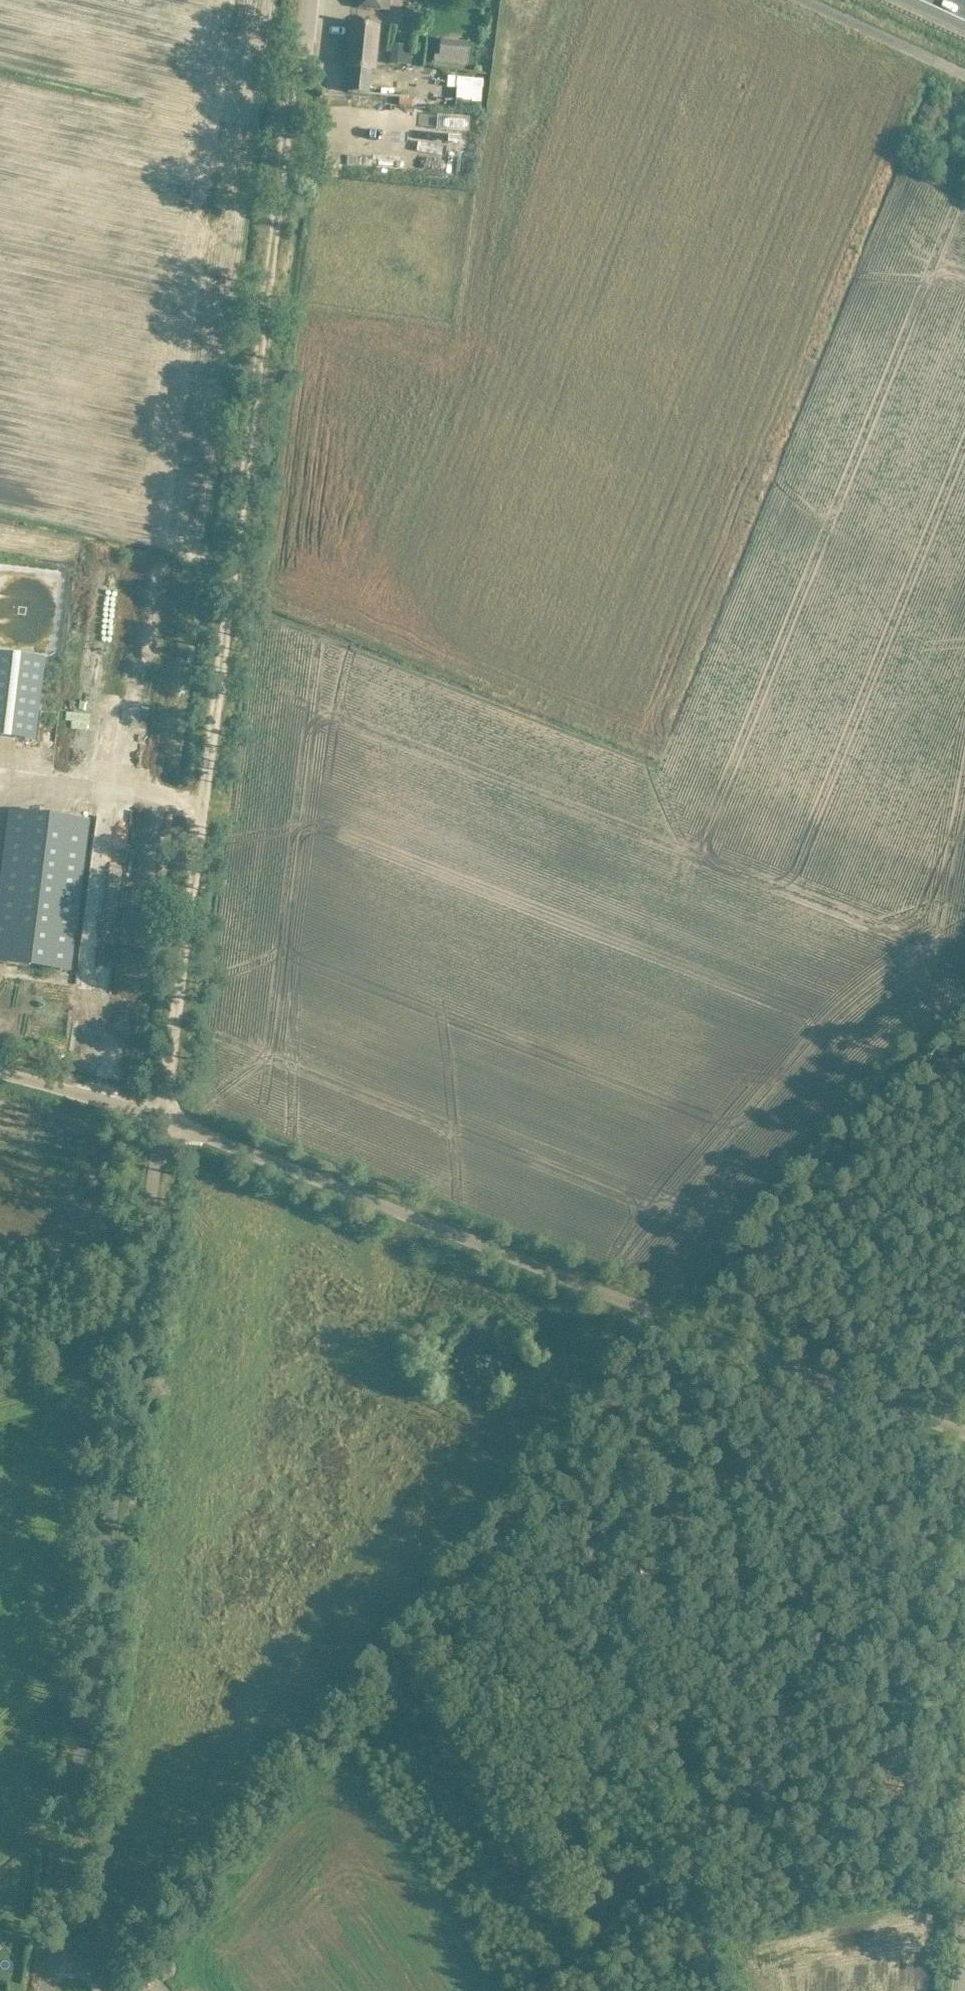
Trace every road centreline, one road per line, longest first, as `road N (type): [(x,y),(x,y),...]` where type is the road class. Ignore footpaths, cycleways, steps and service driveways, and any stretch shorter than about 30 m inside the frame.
road 1 (track): [(289,0),(145,1113)]
road 2 (unclassified): [(51,1990),(145,1113)]
road 3 (unclassified): [(964,1421),(690,1326),(530,1257),(145,1113)]
road 4 (unclassified): [(145,1113),(0,1070)]
road 5 (unclassified): [(964,63),(831,0)]

